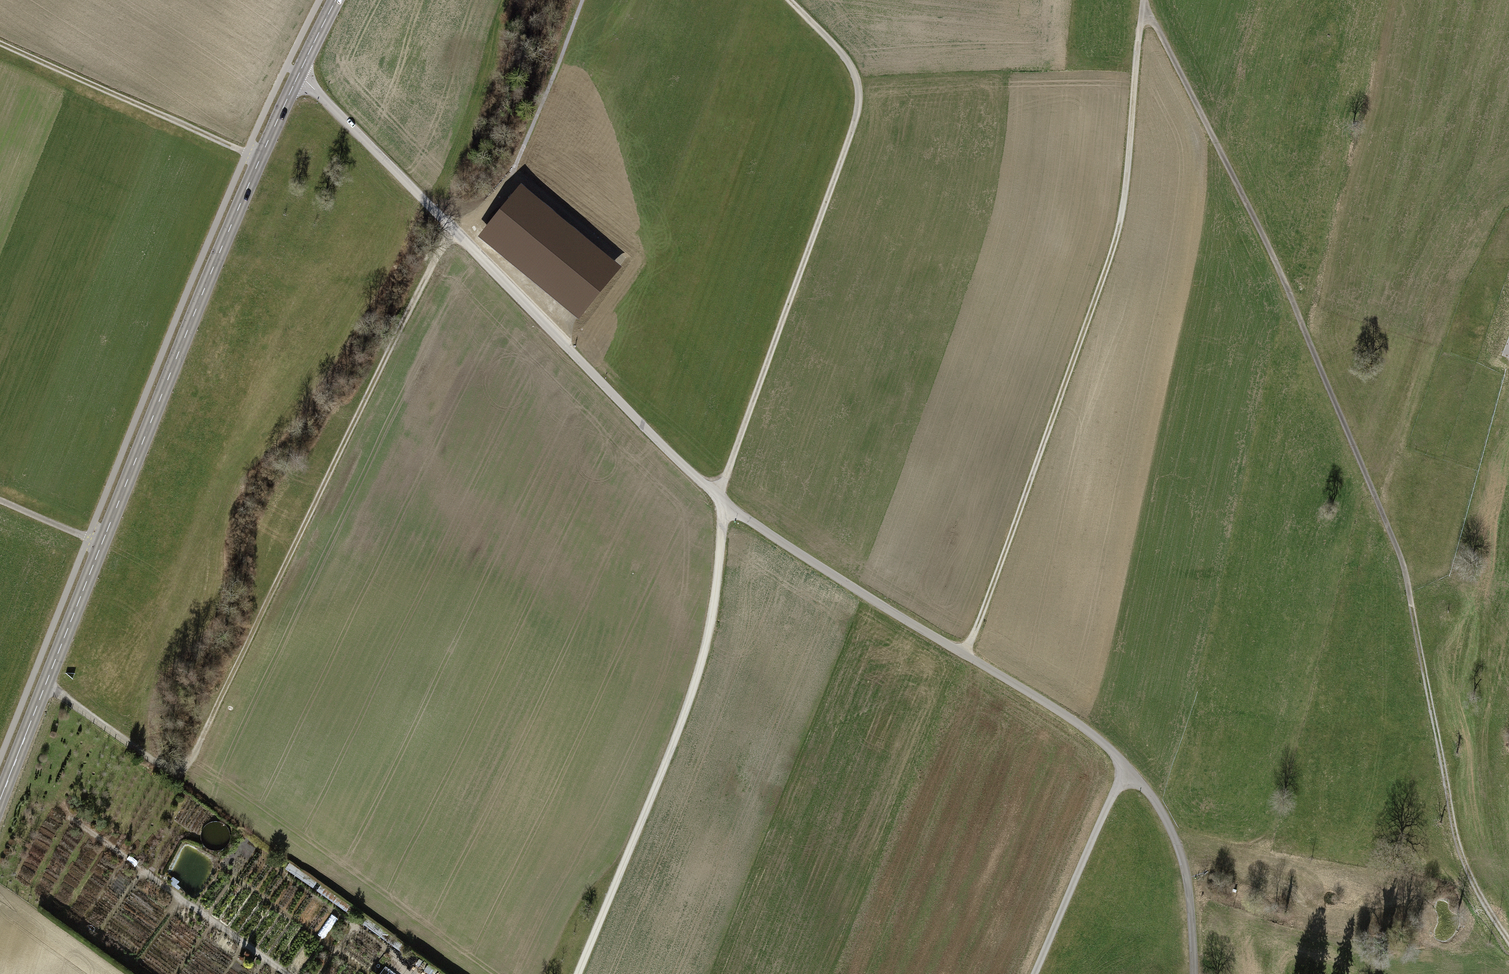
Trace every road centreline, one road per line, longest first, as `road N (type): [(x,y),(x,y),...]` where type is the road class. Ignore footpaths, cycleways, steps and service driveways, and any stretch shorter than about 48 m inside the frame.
road 1 (unclassified): [(298,75),(715,487),(1132,758),(1185,833),(1199,885),(1203,973)]
road 2 (track): [(1144,7),(1277,264),(1397,544),(1454,842),(1508,942)]
road 3 (tertiary): [(298,75),(0,802)]
road 4 (track): [(47,684),(173,771),(185,768),(452,231)]
road 5 (track): [(1144,7),(1119,222),(967,646)]
road 6 (track): [(791,0),(840,50),(859,93),(715,487)]
road 7 (track): [(733,500),(707,620),(575,973)]
road 8 (track): [(261,159),(0,45)]
road 9 (track): [(1132,758),(1031,973)]

